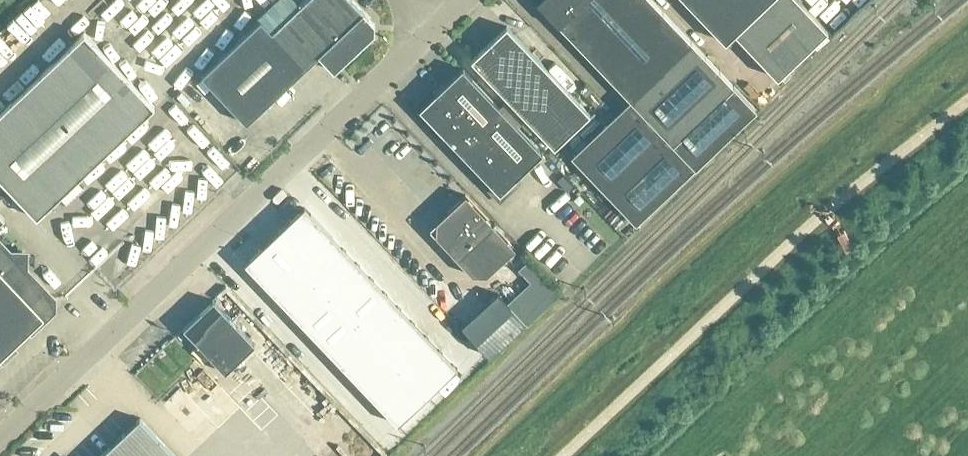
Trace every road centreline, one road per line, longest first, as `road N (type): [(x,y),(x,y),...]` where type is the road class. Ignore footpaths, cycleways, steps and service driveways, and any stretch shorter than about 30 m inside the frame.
road 1 (unclassified): [(0,440),(430,35)]

